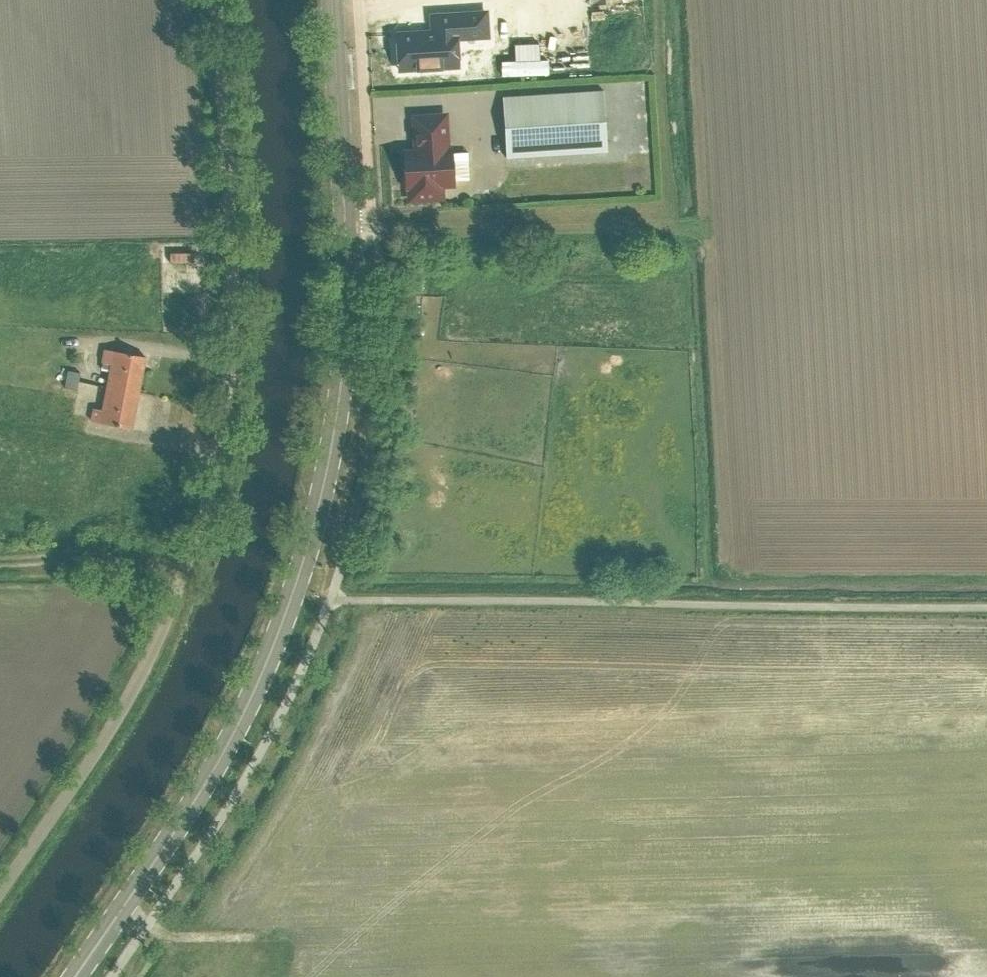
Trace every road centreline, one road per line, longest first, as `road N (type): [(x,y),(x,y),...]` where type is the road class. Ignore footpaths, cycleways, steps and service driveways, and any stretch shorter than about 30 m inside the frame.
road 1 (secondary): [(74,976),(240,722),(312,526),(344,347),(332,0)]
road 2 (unclassified): [(0,891),(107,736),(182,578),(207,503),(224,433),(234,314),(216,0)]

